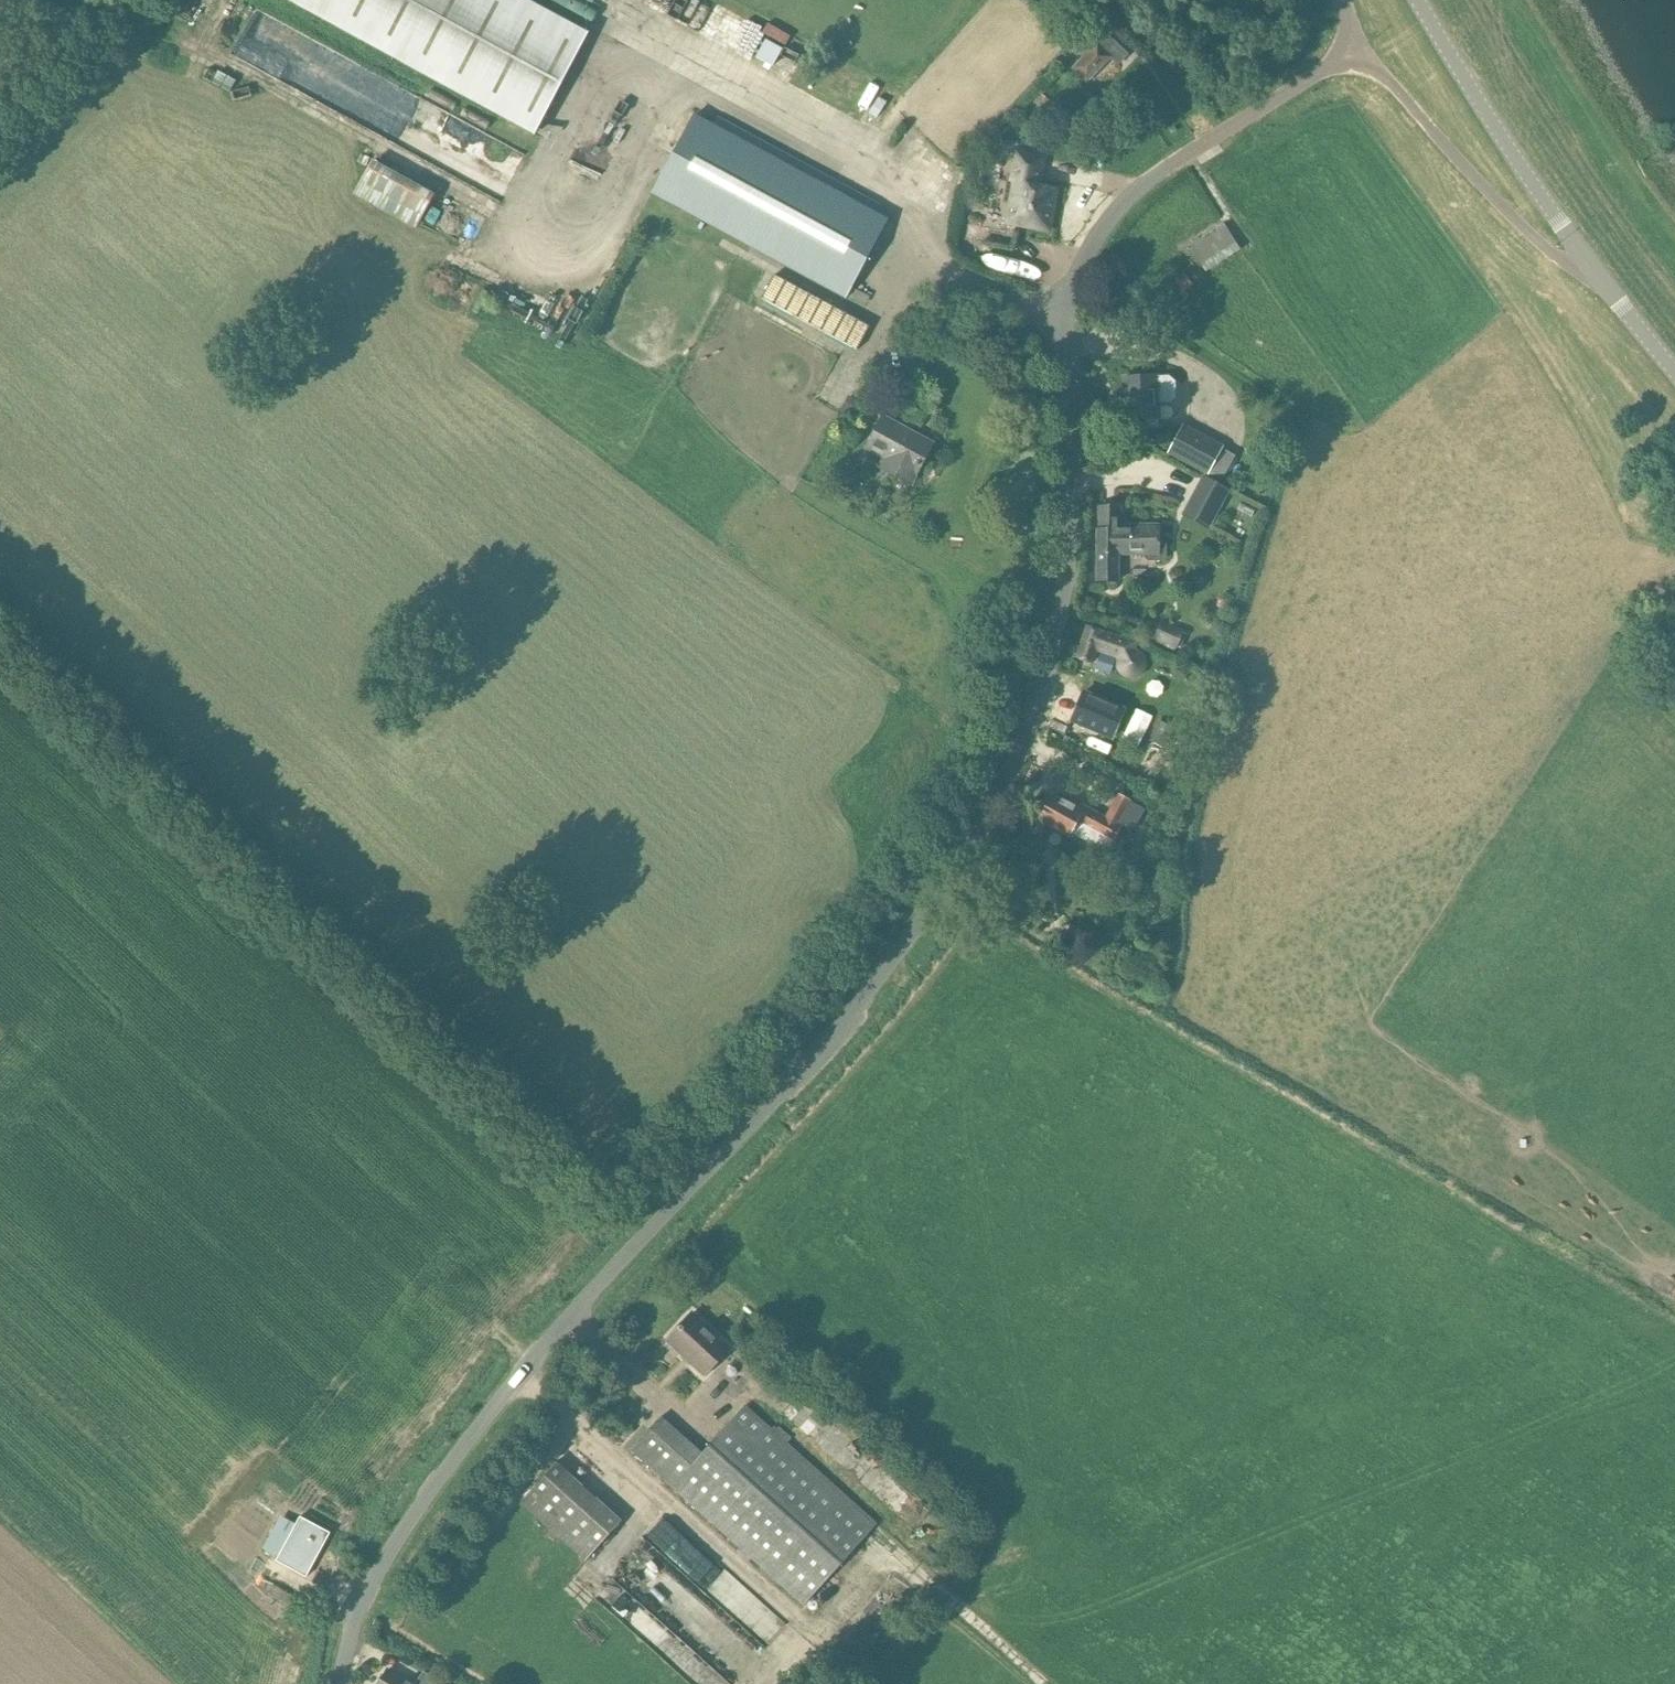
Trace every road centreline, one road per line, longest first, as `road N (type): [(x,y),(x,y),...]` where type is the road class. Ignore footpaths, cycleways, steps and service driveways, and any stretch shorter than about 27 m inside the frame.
road 1 (unclassified): [(339,1683),(380,1569),(418,1516),(541,1353),(828,1046),(903,953),(991,812),(1031,733),(1063,614),(1072,546),(1072,271),(1127,200),(1361,52)]
road 2 (unclassified): [(1602,285),(1421,0)]
road 3 (unclassified): [(1602,285),(1554,257),(1361,52)]

